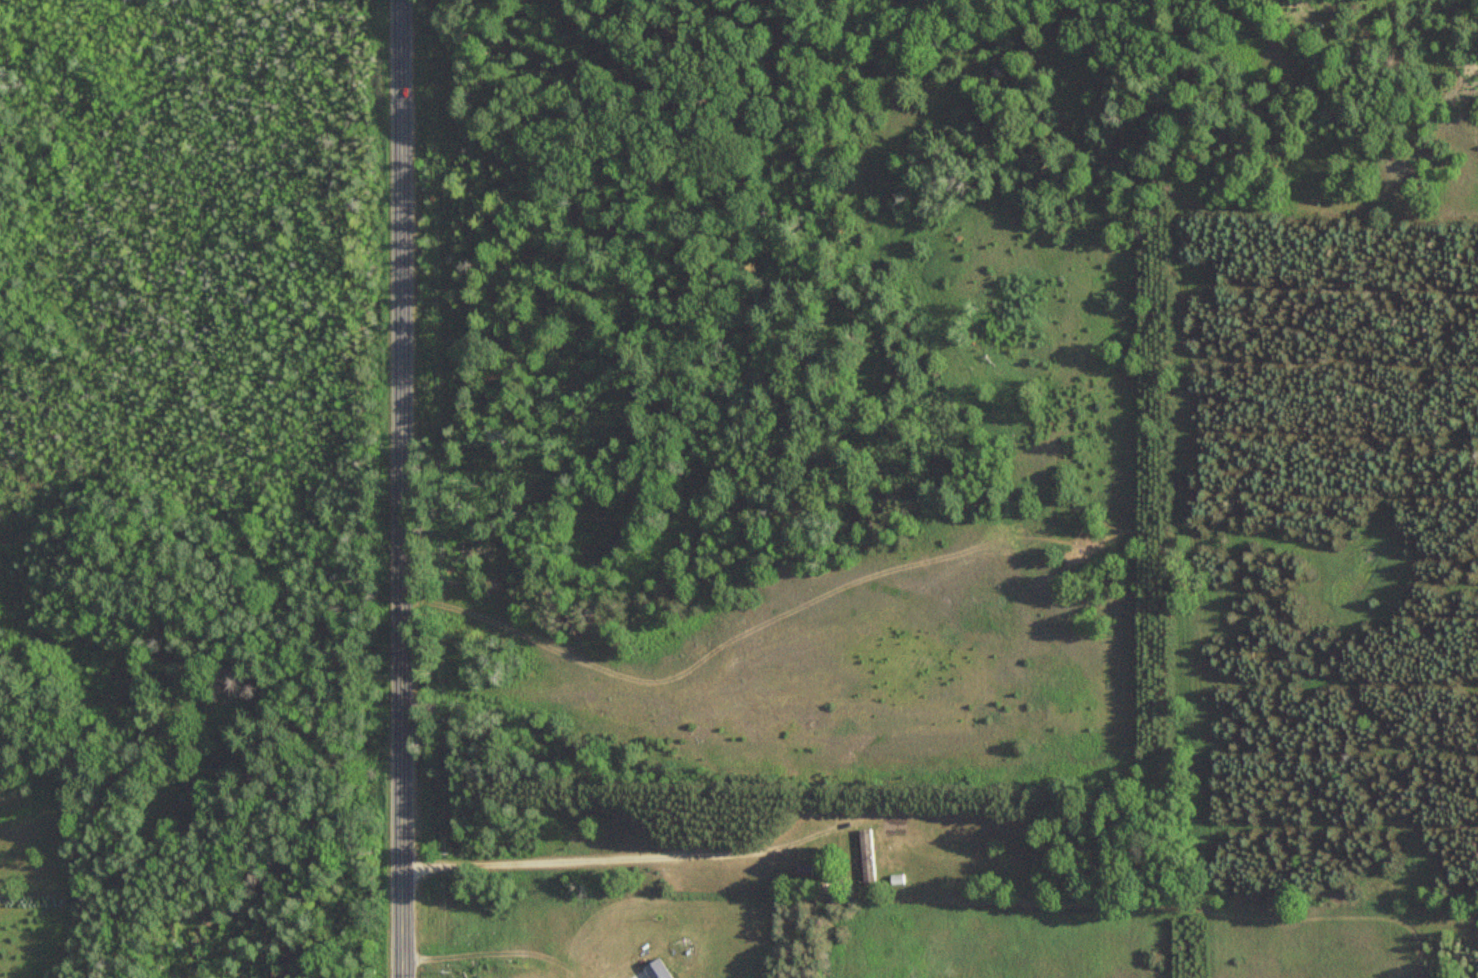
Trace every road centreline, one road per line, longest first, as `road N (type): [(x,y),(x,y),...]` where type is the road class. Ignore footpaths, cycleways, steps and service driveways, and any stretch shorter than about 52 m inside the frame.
road 1 (tertiary): [(402,977),(403,0)]

